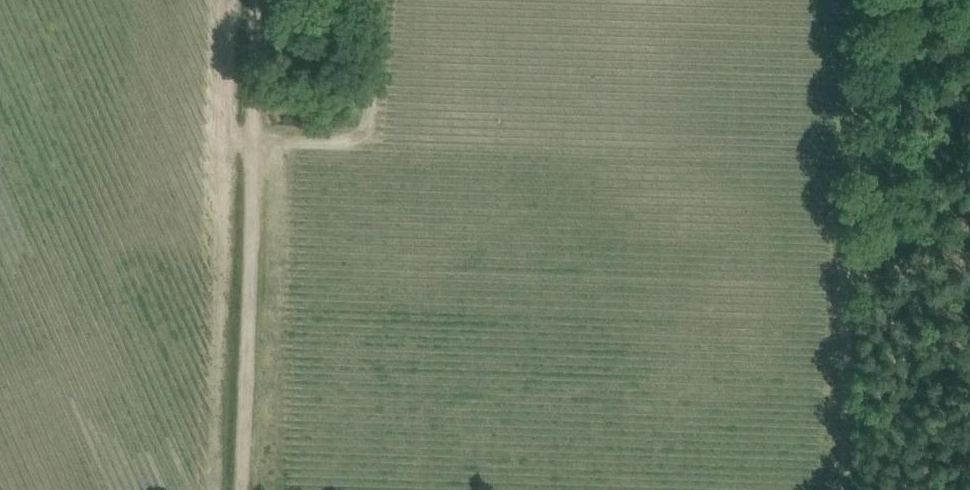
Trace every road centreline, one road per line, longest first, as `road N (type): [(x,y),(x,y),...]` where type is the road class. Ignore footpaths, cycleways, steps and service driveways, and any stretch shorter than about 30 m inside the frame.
road 1 (track): [(233,489),(252,0)]

